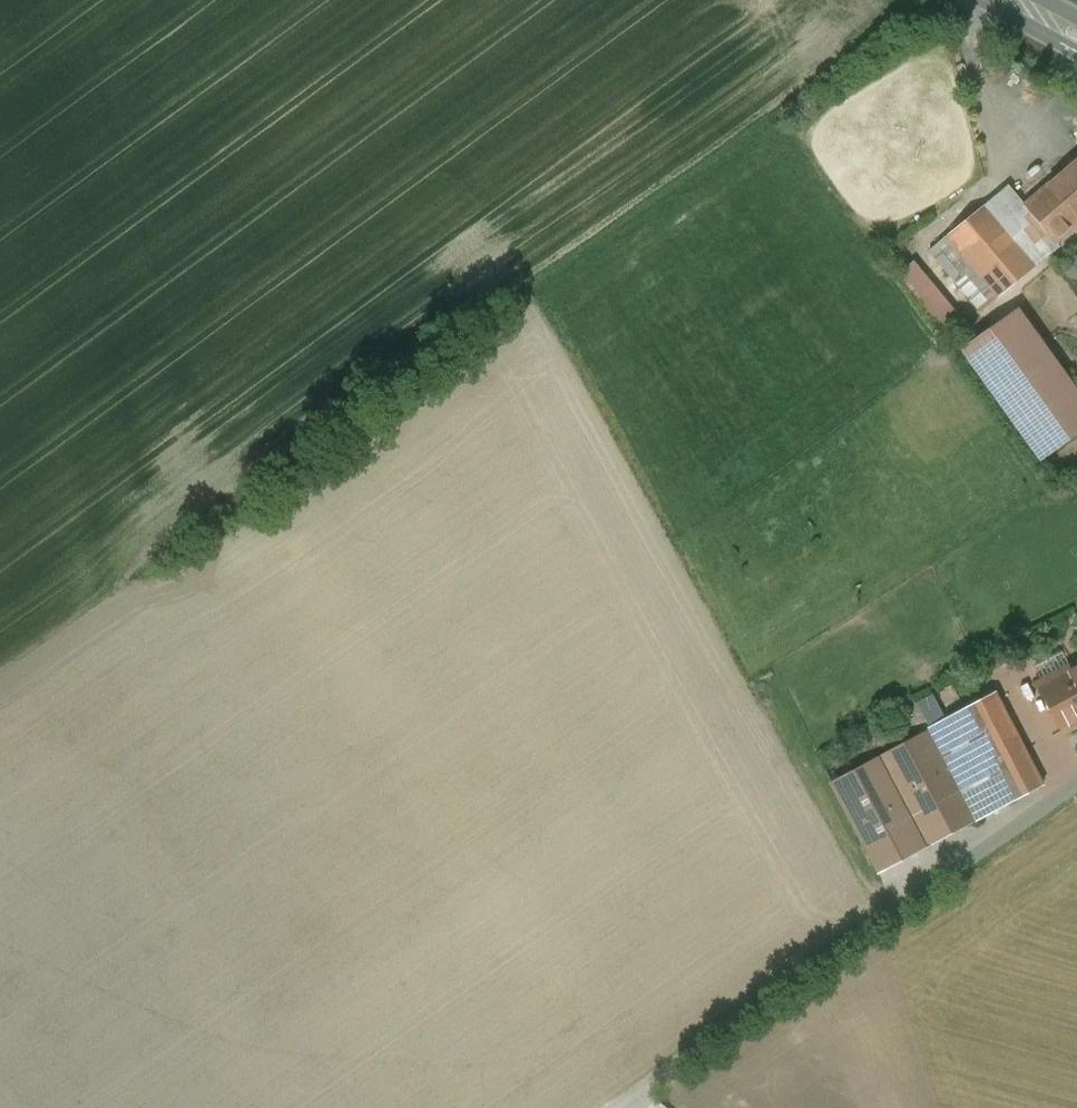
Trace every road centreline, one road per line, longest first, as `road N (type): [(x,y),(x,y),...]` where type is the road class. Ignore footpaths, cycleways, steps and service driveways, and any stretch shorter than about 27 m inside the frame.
road 1 (unclassified): [(616,1107),(1076,786)]

